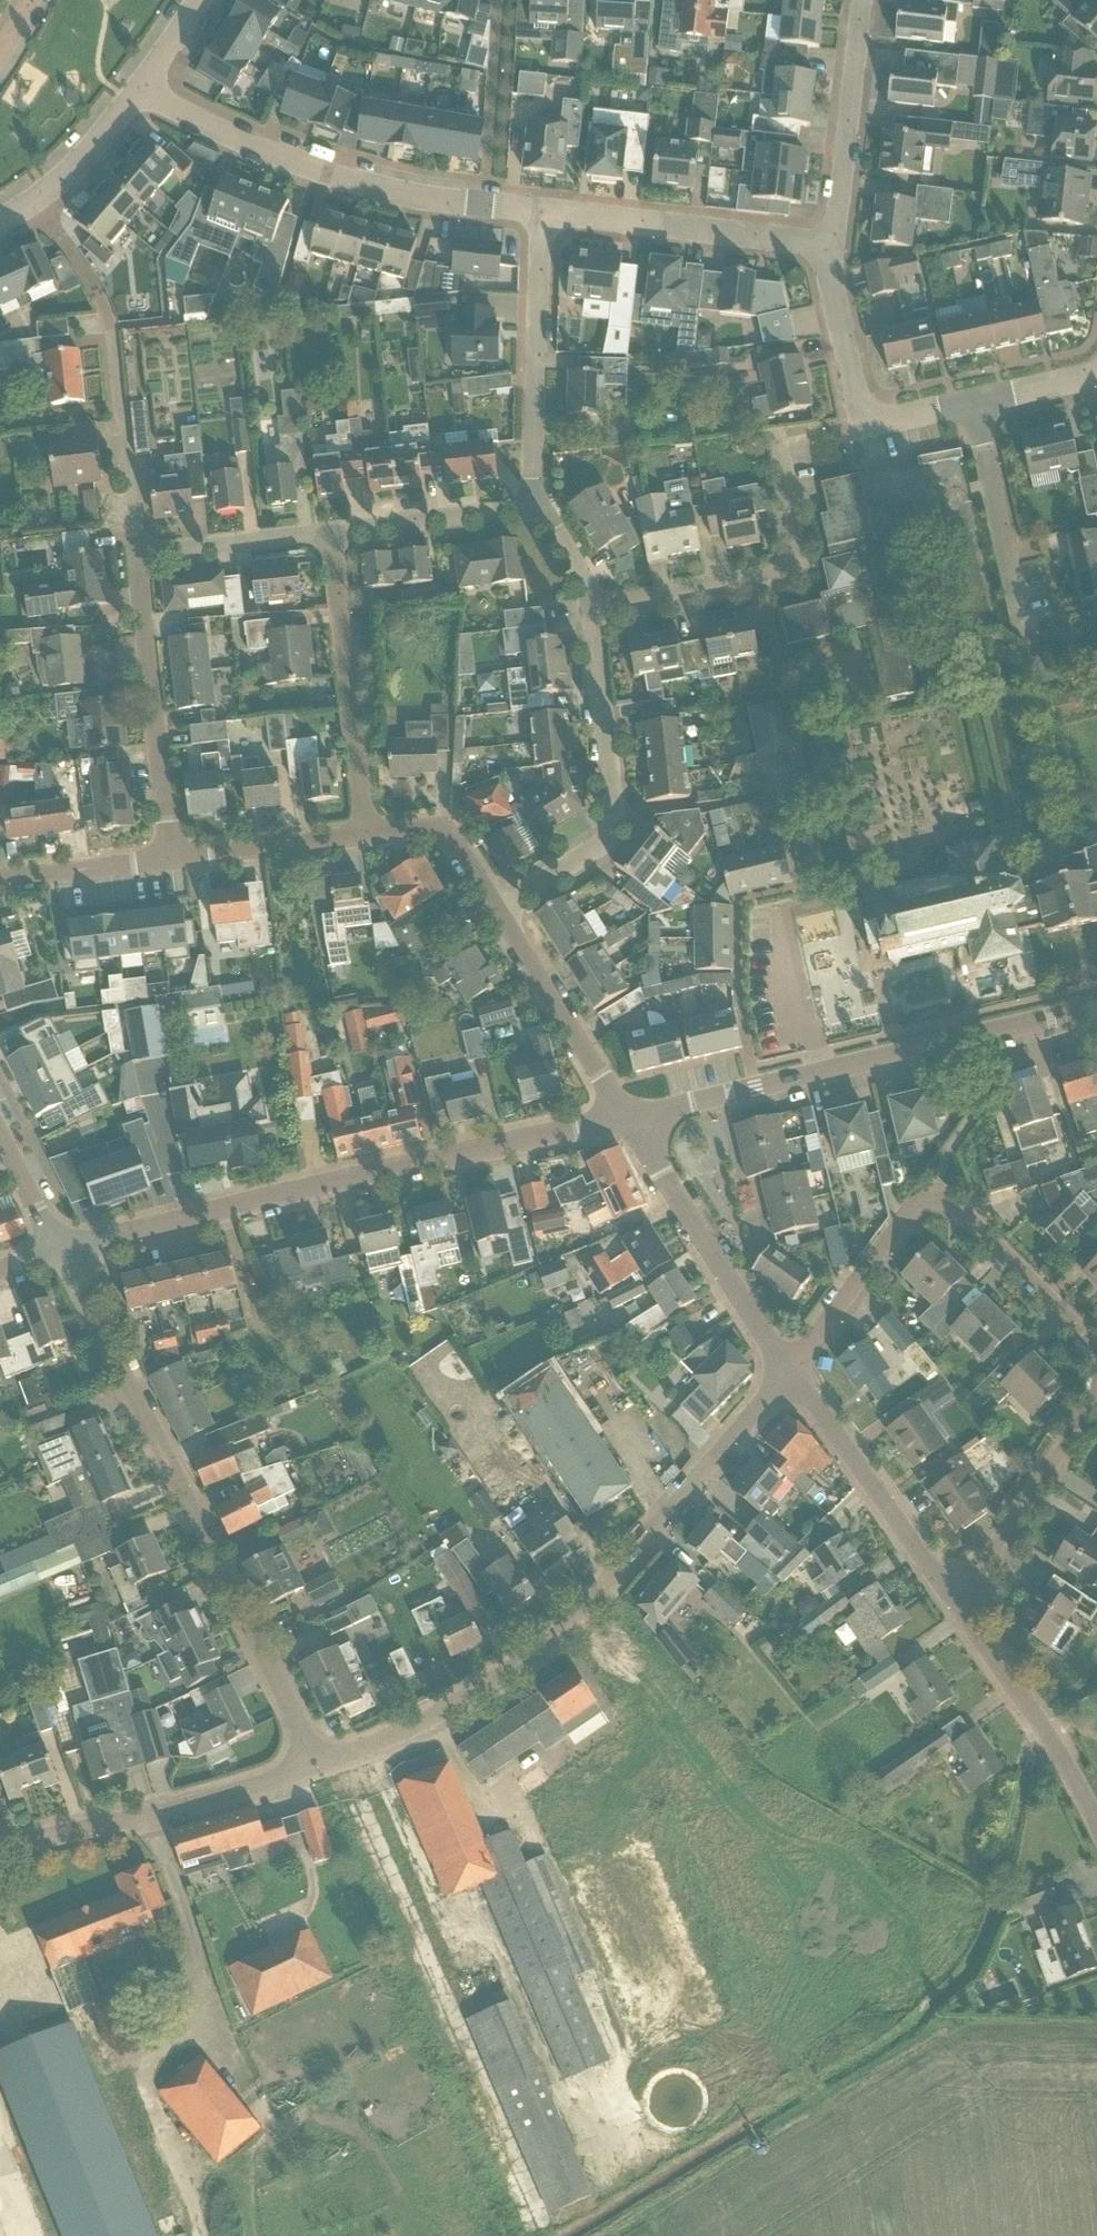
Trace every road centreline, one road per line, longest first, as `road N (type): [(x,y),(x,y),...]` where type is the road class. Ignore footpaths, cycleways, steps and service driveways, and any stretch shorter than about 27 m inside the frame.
road 1 (residential): [(787,1371),(682,1502),(567,1621),(443,1714),(317,1764)]
road 2 (residential): [(58,1253),(629,1118)]
road 3 (residential): [(317,1764),(58,1253)]
road 4 (residential): [(629,1118),(1096,1008)]
road 5 (residential): [(1096,1350),(957,1205),(938,1198),(909,1220),(787,1371)]
road 6 (residential): [(541,213),(393,192),(301,165),(141,94)]
road 7 (residential): [(133,556),(108,318),(35,204)]
road 8 (residential): [(496,918),(602,841),(611,827),(593,607)]
road 9 (residential): [(593,607),(794,565),(775,436)]
road 10 (residential): [(317,1764),(147,1815),(0,1845)]
road 11 (residential): [(170,859),(133,556)]
road 12 (residential): [(365,837),(329,534)]
road 13 (residential): [(787,1371),(629,1118)]
road 14 (residential): [(535,508),(541,213)]
road 15 (residential): [(832,246),(541,213)]
road 16 (residential): [(957,1602),(787,1371)]
road 17 (residential): [(972,402),(885,421),(856,406),(829,276),(832,246)]
road 18 (residential): [(1046,675),(972,402)]
road 19 (residential): [(1096,1832),(1061,1761),(957,1602)]
road 20 (residential): [(957,1602),(1096,1391)]
road 21 (residential): [(832,246),(858,0)]
road 22 (residential): [(629,1118),(496,918)]
road 23 (residential): [(535,508),(329,534)]
road 24 (residential): [(329,534),(133,556)]
road 25 (residential): [(365,837),(170,859)]
road 26 (residential): [(496,918),(444,830),(365,837)]
road 27 (residential): [(170,859),(0,880)]
road 28 (residential): [(141,94),(35,204)]
road 29 (residential): [(58,1253),(0,1135)]
road 30 (residential): [(1096,367),(972,402)]

